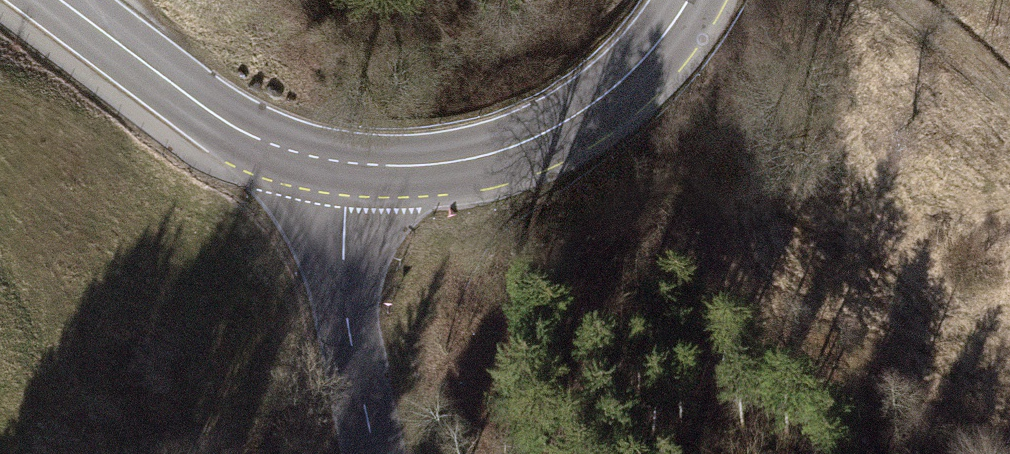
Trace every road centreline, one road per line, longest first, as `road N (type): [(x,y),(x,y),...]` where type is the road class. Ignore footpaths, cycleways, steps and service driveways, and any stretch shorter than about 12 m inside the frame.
road 1 (secondary): [(347,164),(423,166),(515,150),(588,112),(664,40),(686,0)]
road 2 (secondary): [(61,0),(250,135),(347,164)]
road 3 (tertiary): [(373,453),(334,259),(347,164)]
road 4 (track): [(891,0),(1009,103)]

